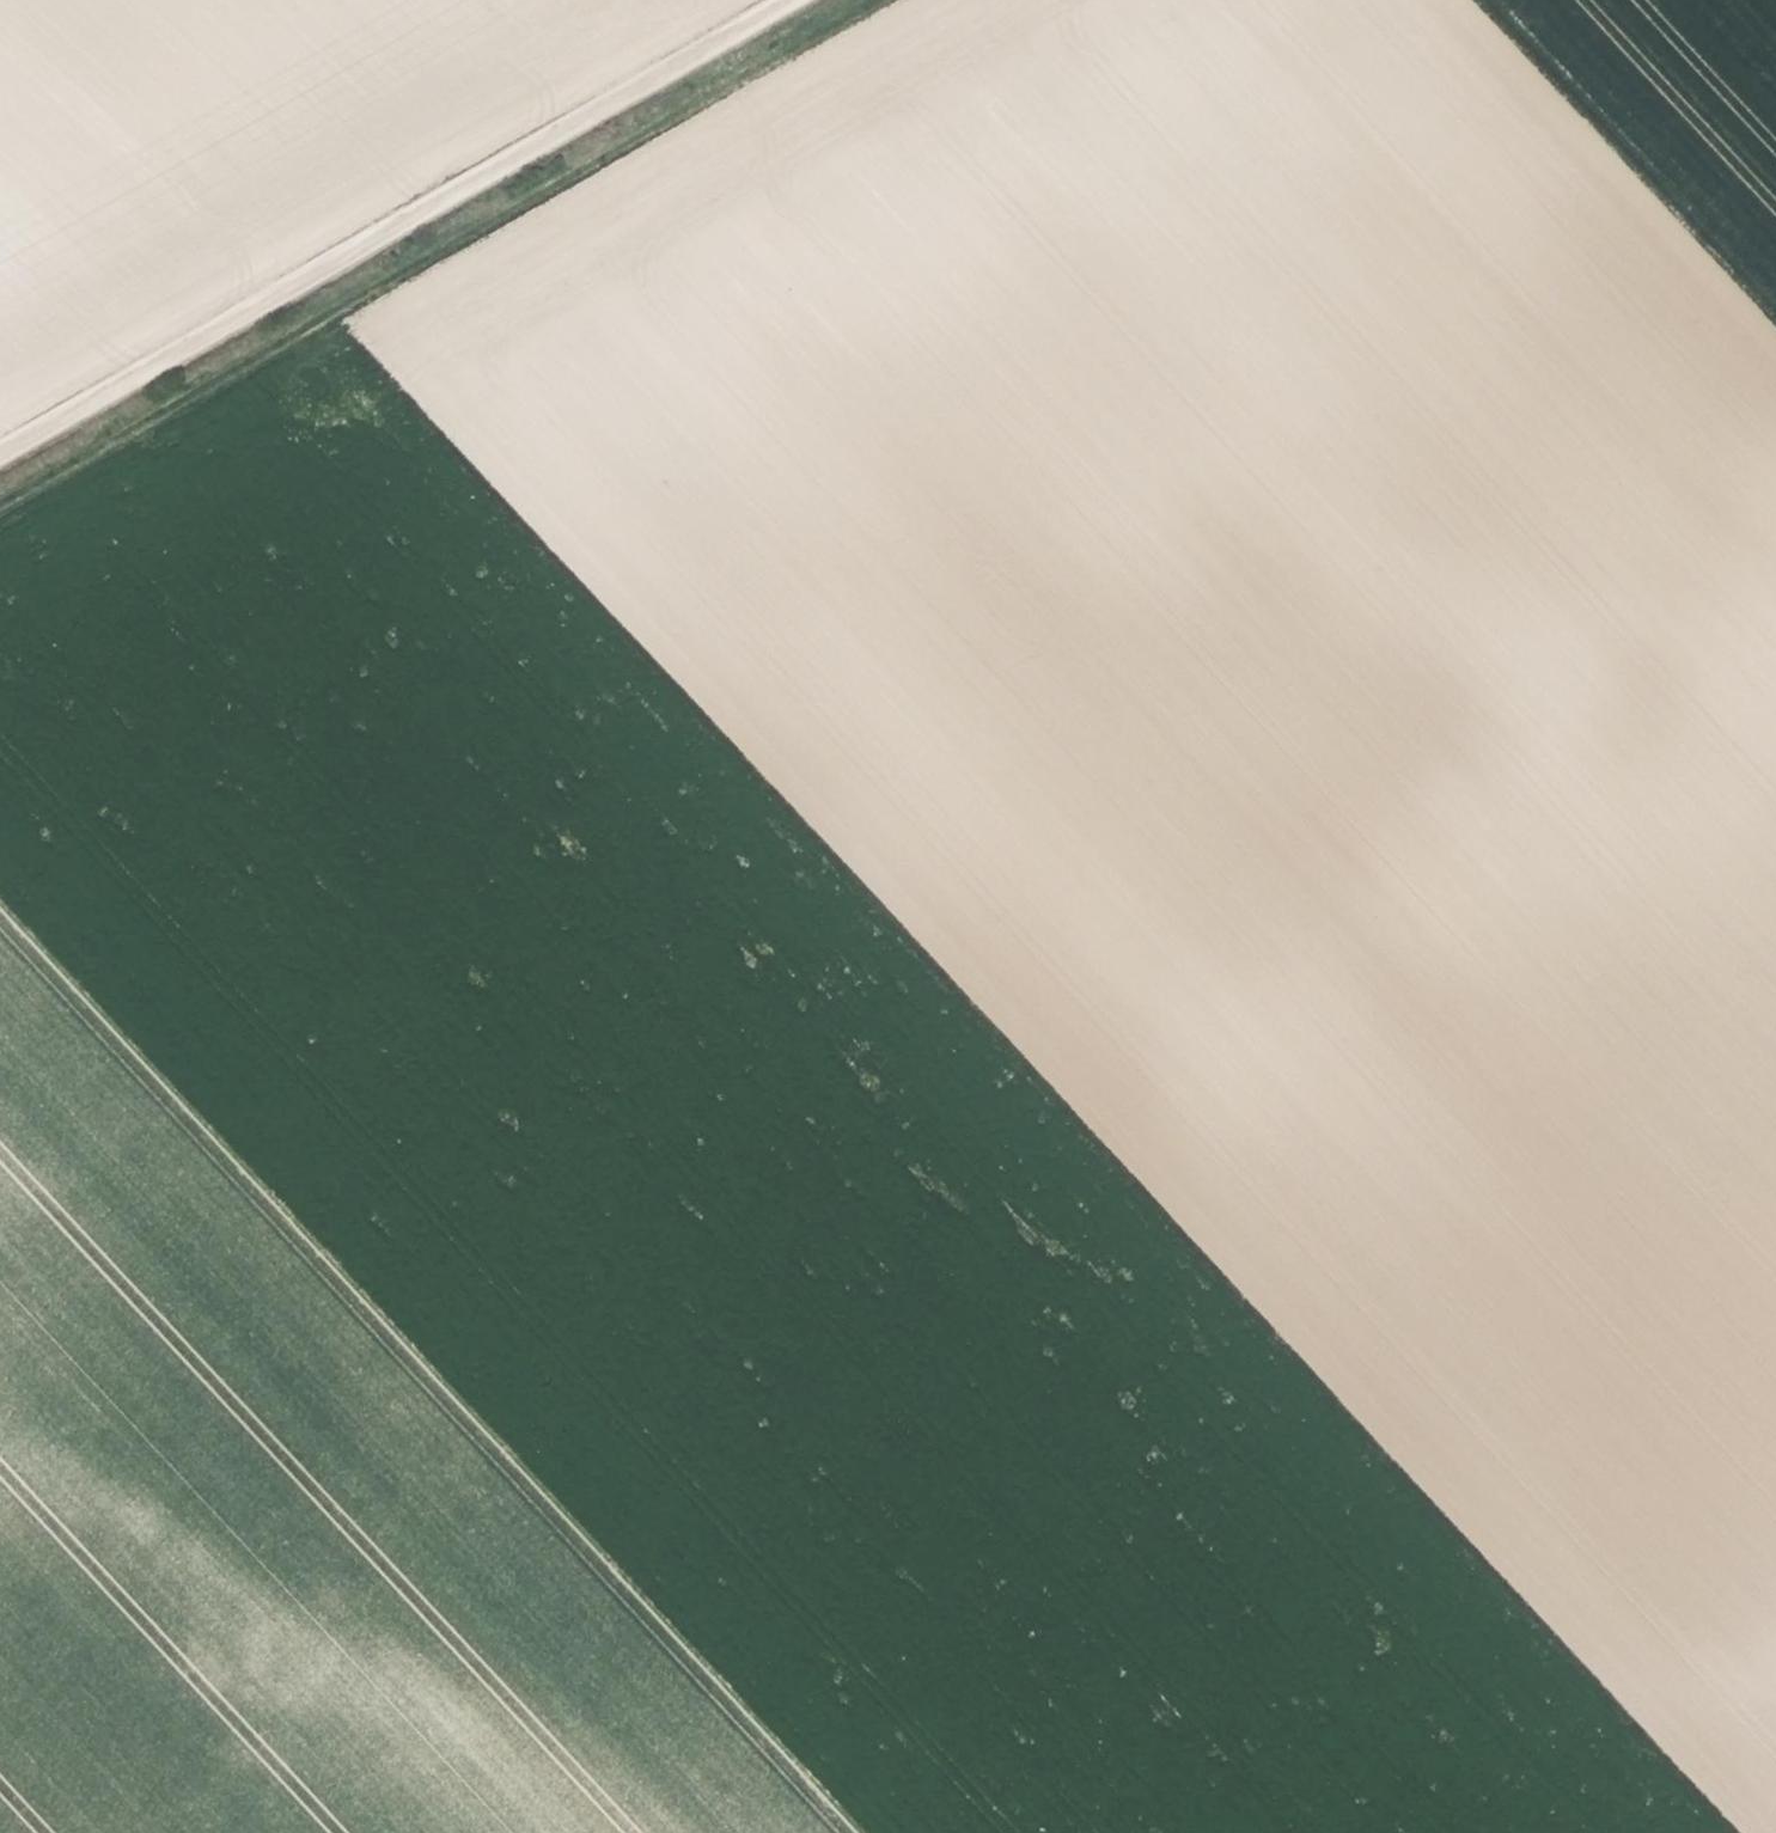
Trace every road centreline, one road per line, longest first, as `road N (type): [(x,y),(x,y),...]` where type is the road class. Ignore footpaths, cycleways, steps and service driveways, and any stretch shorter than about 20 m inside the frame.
road 1 (track): [(0,456),(801,0)]

